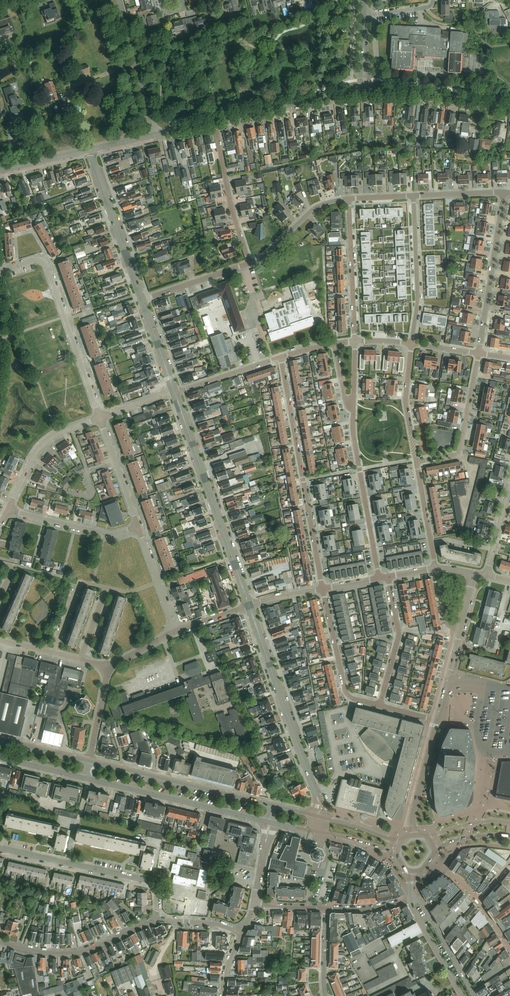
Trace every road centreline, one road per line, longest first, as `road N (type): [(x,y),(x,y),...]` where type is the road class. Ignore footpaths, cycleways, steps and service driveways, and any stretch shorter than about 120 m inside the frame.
road 1 (residential): [(378,579),(353,431),(356,341)]
road 2 (residential): [(322,589),(281,358)]
road 3 (residential): [(249,606),(175,392)]
road 4 (residential): [(318,817),(249,606)]
road 5 (residential): [(100,418),(45,263),(0,270)]
road 6 (residential): [(155,917),(153,888),(144,880),(0,848)]
road 7 (tertiary): [(272,806),(89,762)]
road 8 (residential): [(479,354),(503,192)]
road 9 (residential): [(155,917),(74,952),(0,943)]
road 10 (residential): [(142,300),(89,150)]
road 11 (tertiary): [(215,122),(365,92)]
road 12 (residential): [(412,344),(414,196)]
road 13 (unclassified): [(250,263),(215,122)]
road 14 (tertiary): [(365,92),(509,111)]
road 15 (residential): [(379,706),(347,695),(322,589)]
road 16 (residential): [(356,341),(349,199)]
road 17 (unclassified): [(119,0),(155,135)]
road 18 (residential): [(7,510),(44,443),(100,418)]
road 19 (unclassified): [(138,527),(105,534),(7,510)]
road 20 (residential): [(379,706),(398,638),(387,577)]
road 21 (tertiary): [(85,777),(208,807)]
road 22 (residential): [(416,463),(405,398),(412,344)]
road 23 (residential): [(250,263),(317,207),(349,199)]

